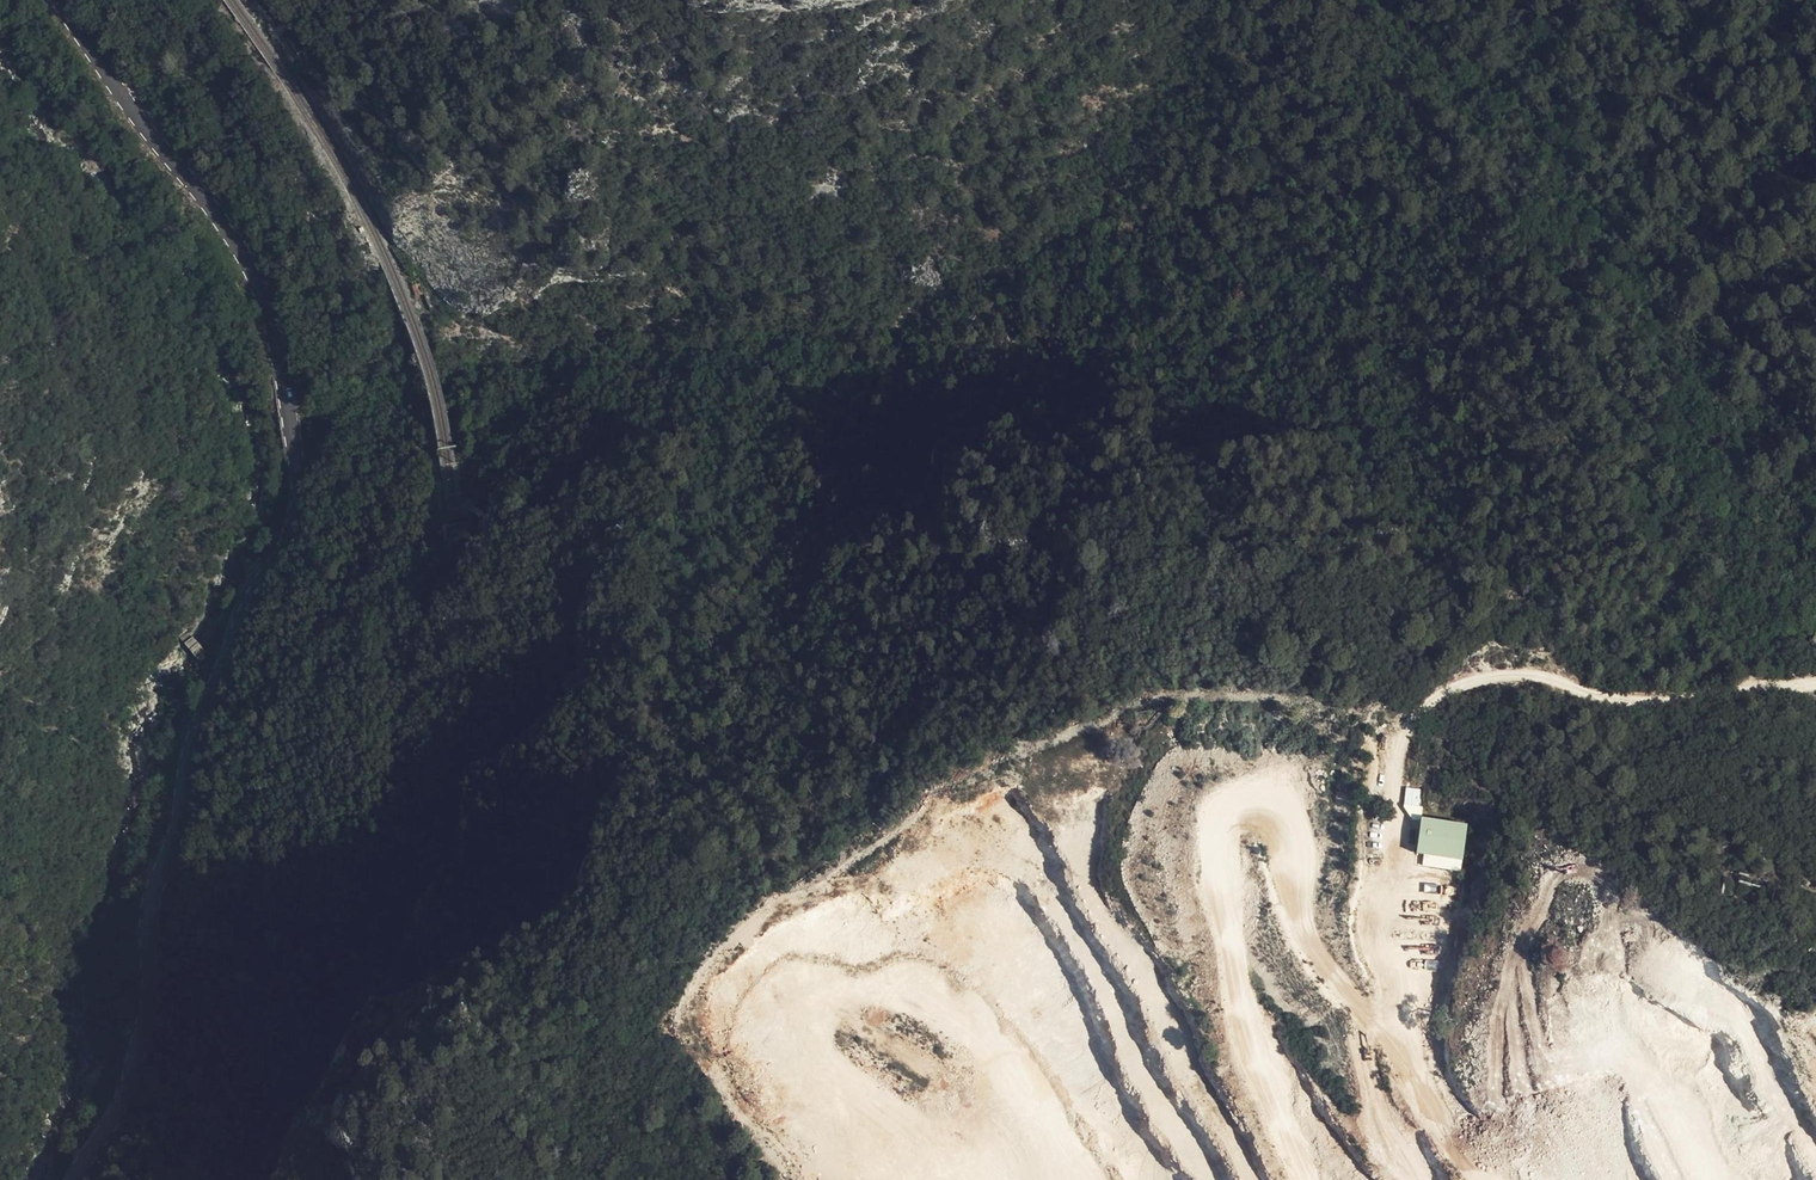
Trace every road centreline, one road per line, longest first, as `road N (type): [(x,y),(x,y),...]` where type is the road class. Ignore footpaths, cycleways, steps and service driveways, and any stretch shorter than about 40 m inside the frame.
road 1 (tertiary): [(83,1179),(110,1131),(141,1021),(157,879),(201,711),(291,521),(297,486),(271,314),(242,247),(139,122),(61,0)]
road 2 (track): [(1366,913),(1393,854),(1400,738),(1425,706),(1470,681),(1530,674),(1634,703),(1815,686)]

